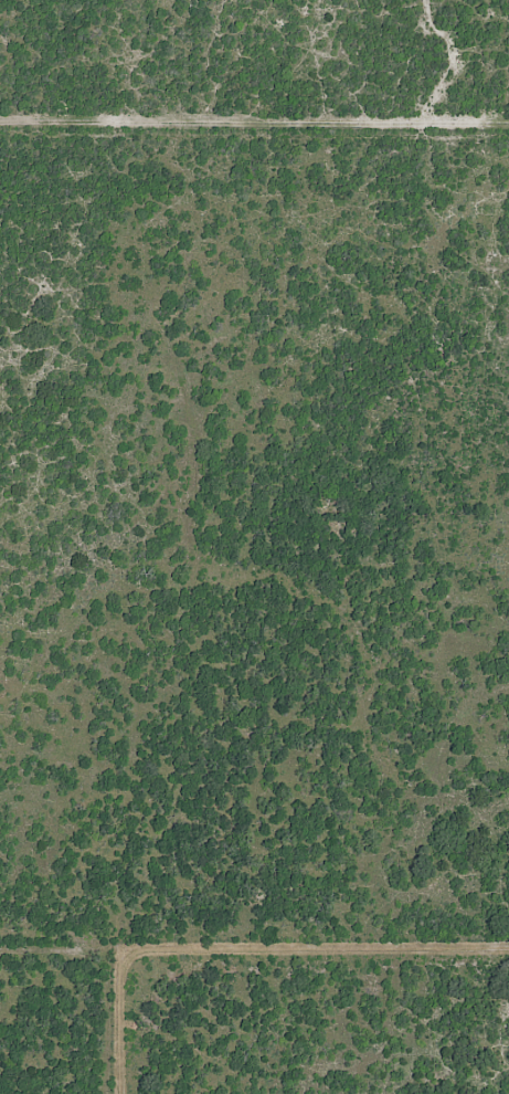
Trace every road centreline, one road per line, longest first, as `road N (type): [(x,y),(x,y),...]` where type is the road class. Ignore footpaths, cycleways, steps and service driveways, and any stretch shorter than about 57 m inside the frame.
road 1 (track): [(0,393),(44,323),(271,214),(368,214),(411,231),(508,202)]
road 2 (track): [(508,577),(341,599),(141,599),(66,582),(0,516)]

